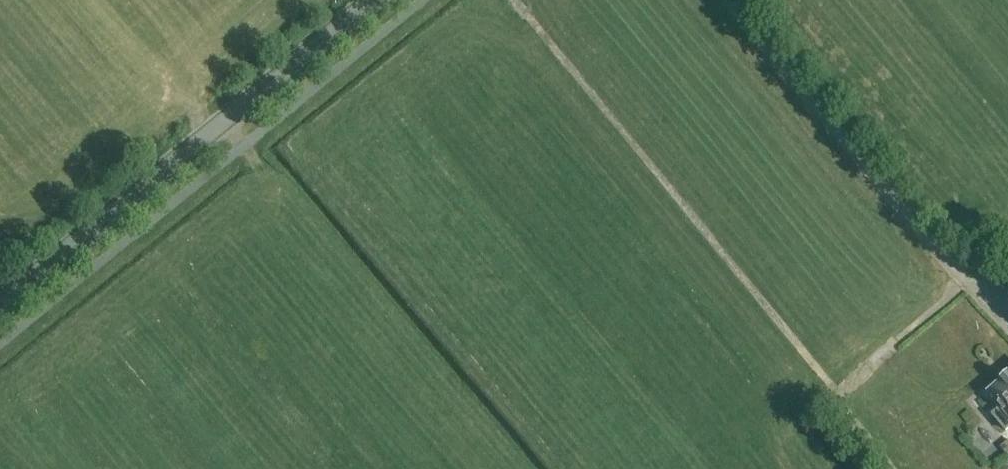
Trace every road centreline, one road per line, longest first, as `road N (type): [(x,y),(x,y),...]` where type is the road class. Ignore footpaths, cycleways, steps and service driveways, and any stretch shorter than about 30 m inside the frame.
road 1 (tertiary): [(0,303),(371,0)]

